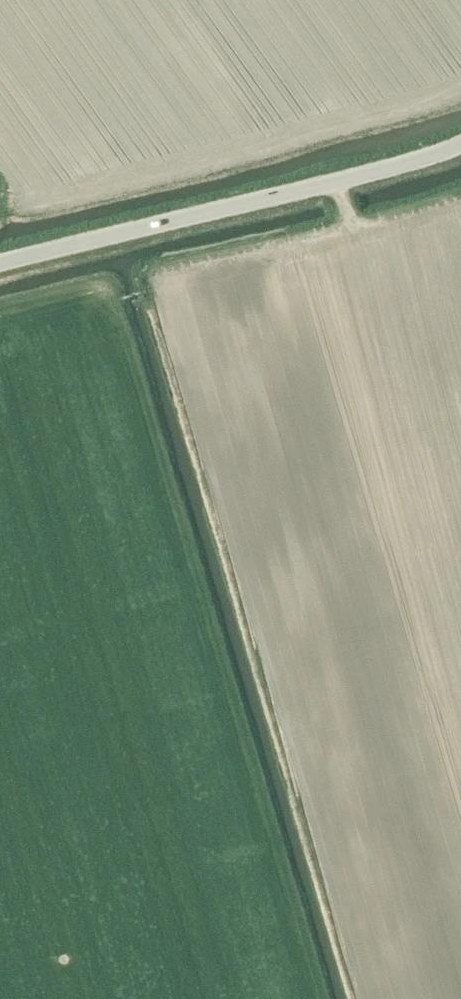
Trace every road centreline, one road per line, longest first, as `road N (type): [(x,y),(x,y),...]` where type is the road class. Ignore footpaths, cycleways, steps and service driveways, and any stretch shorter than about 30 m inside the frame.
road 1 (unclassified): [(0,266),(460,147)]

